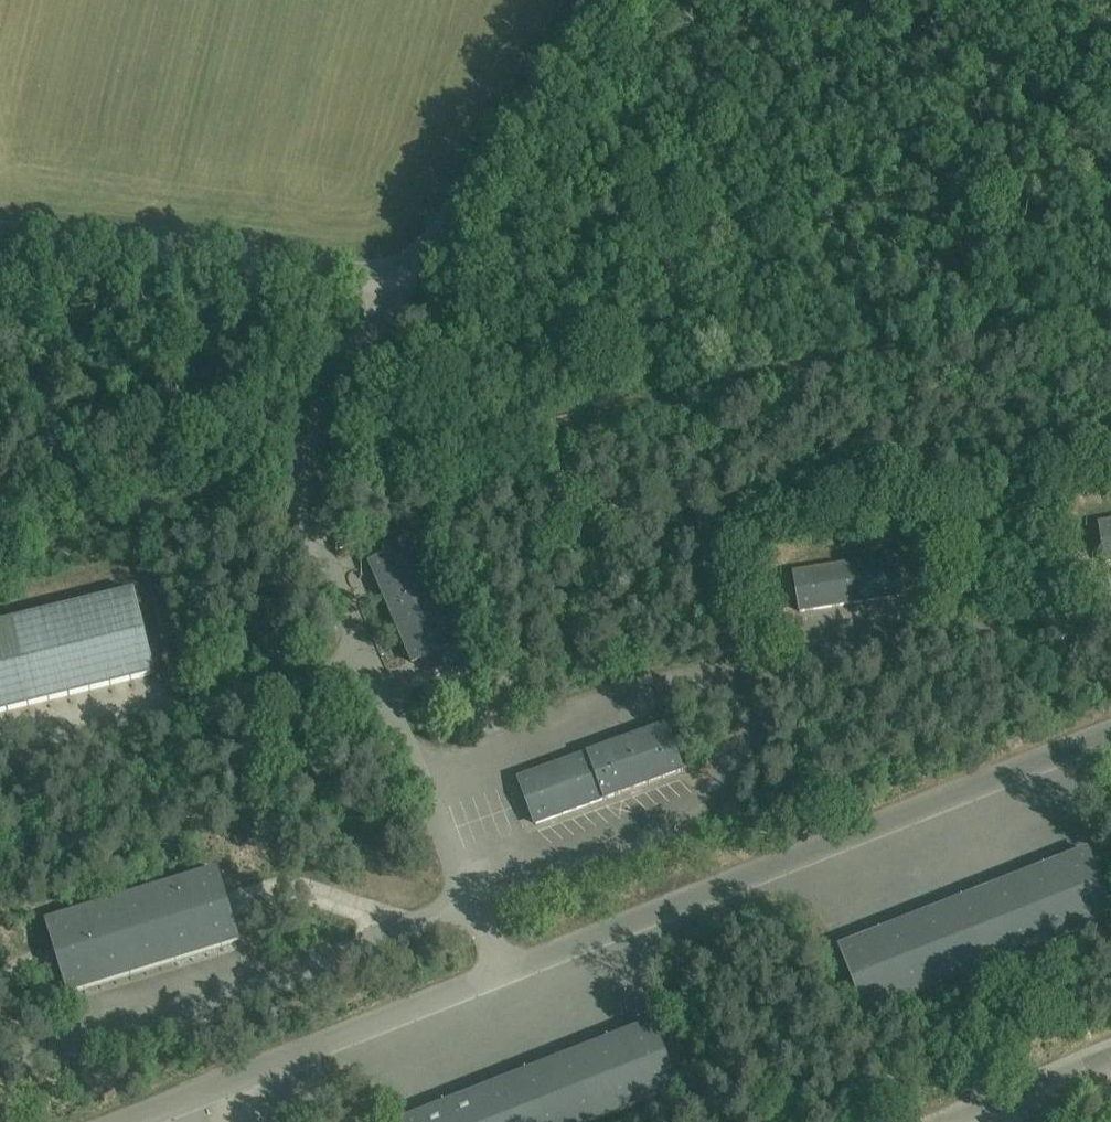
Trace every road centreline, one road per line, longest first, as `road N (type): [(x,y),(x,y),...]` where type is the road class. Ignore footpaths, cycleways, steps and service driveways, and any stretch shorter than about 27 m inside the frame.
road 1 (unclassified): [(0,222),(409,272),(591,0)]

